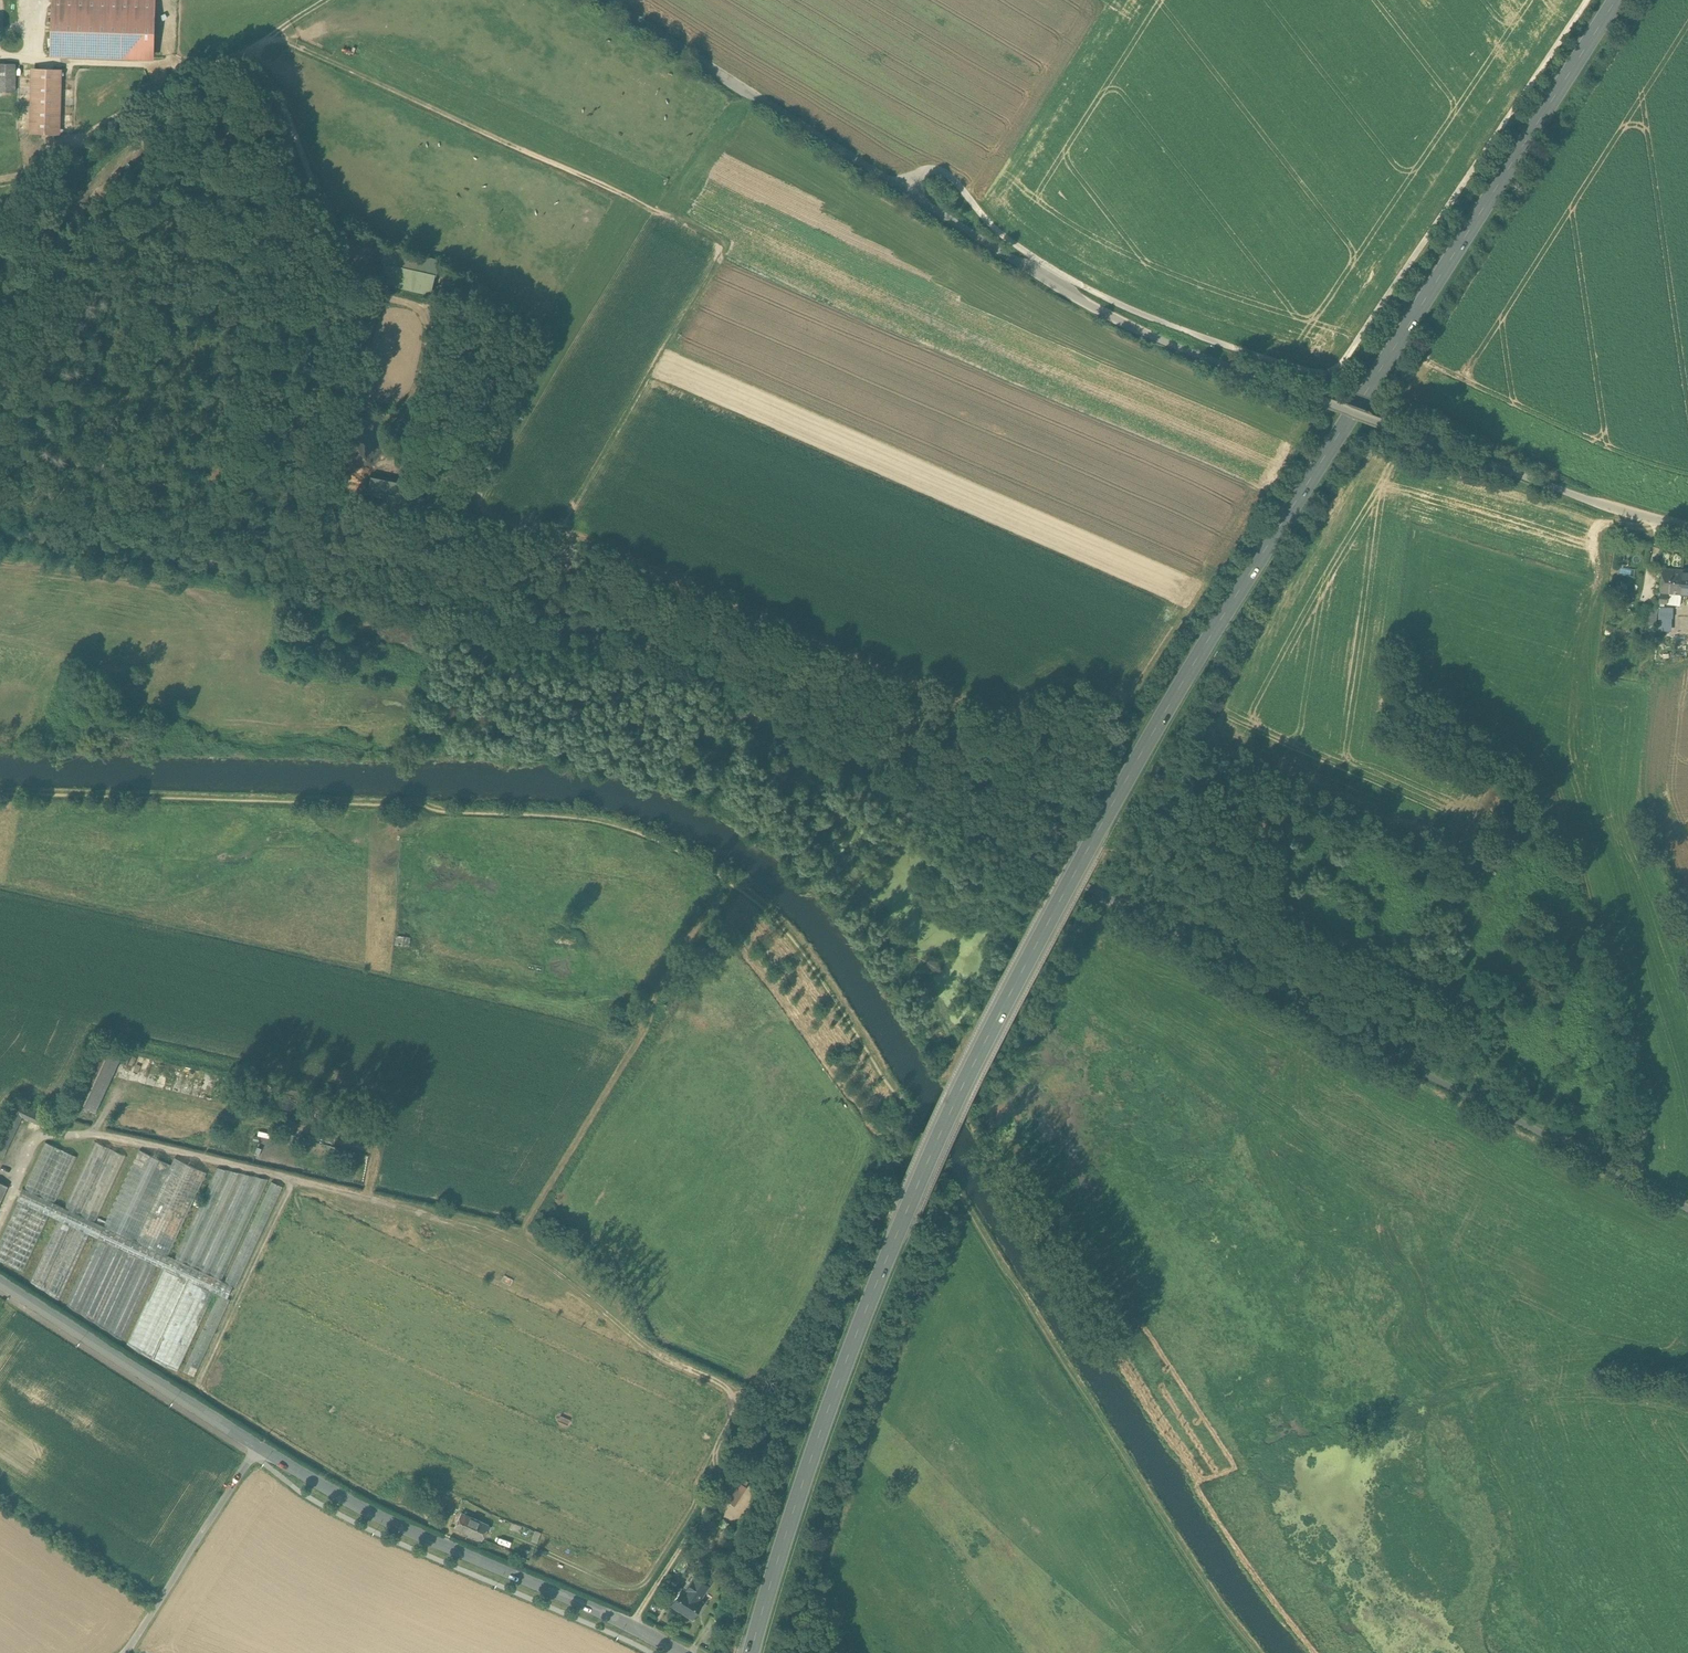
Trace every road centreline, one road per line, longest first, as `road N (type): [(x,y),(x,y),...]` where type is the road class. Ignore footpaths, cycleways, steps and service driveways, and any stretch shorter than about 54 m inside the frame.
road 1 (primary): [(1617,0),(1156,730),(978,1047),(819,1426),(750,1652)]
road 2 (track): [(1687,1206),(1389,1053),(684,658),(635,639),(511,614),(0,534)]
road 3 (track): [(608,0),(1081,298),(1190,350),(1389,425),(1687,522)]
road 4 (track): [(895,181),(931,173),(1030,254),(1151,316),(1237,349),(1333,361),(1590,0)]
road 5 (tertiary): [(0,1280),(371,1510),(679,1652)]
road 6 (track): [(631,1628),(715,1497),(722,1480),(716,1458),(735,1407),(729,1388),(638,1341),(521,1248),(466,1226),(294,1180)]
road 7 (track): [(325,0),(269,38),(643,206)]
road 8 (track): [(521,1248),(527,1219),(641,1032)]
road 9 (track): [(254,1454),(128,1652)]

